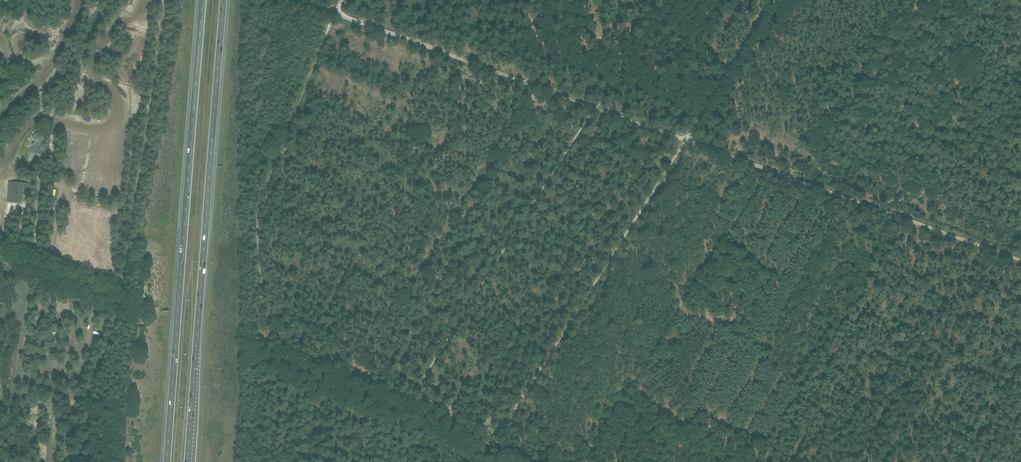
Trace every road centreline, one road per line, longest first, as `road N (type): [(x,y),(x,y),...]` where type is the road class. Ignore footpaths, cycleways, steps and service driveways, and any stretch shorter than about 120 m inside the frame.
road 1 (track): [(331,8),(1020,262)]
road 2 (track): [(335,0),(256,214),(260,351),(409,413)]
road 3 (track): [(768,0),(491,445)]
road 4 (motorway): [(203,0),(167,461)]
road 5 (motorway): [(188,461),(223,0)]
road 6 (track): [(577,461),(765,168)]
road 7 (track): [(117,308),(165,0)]

